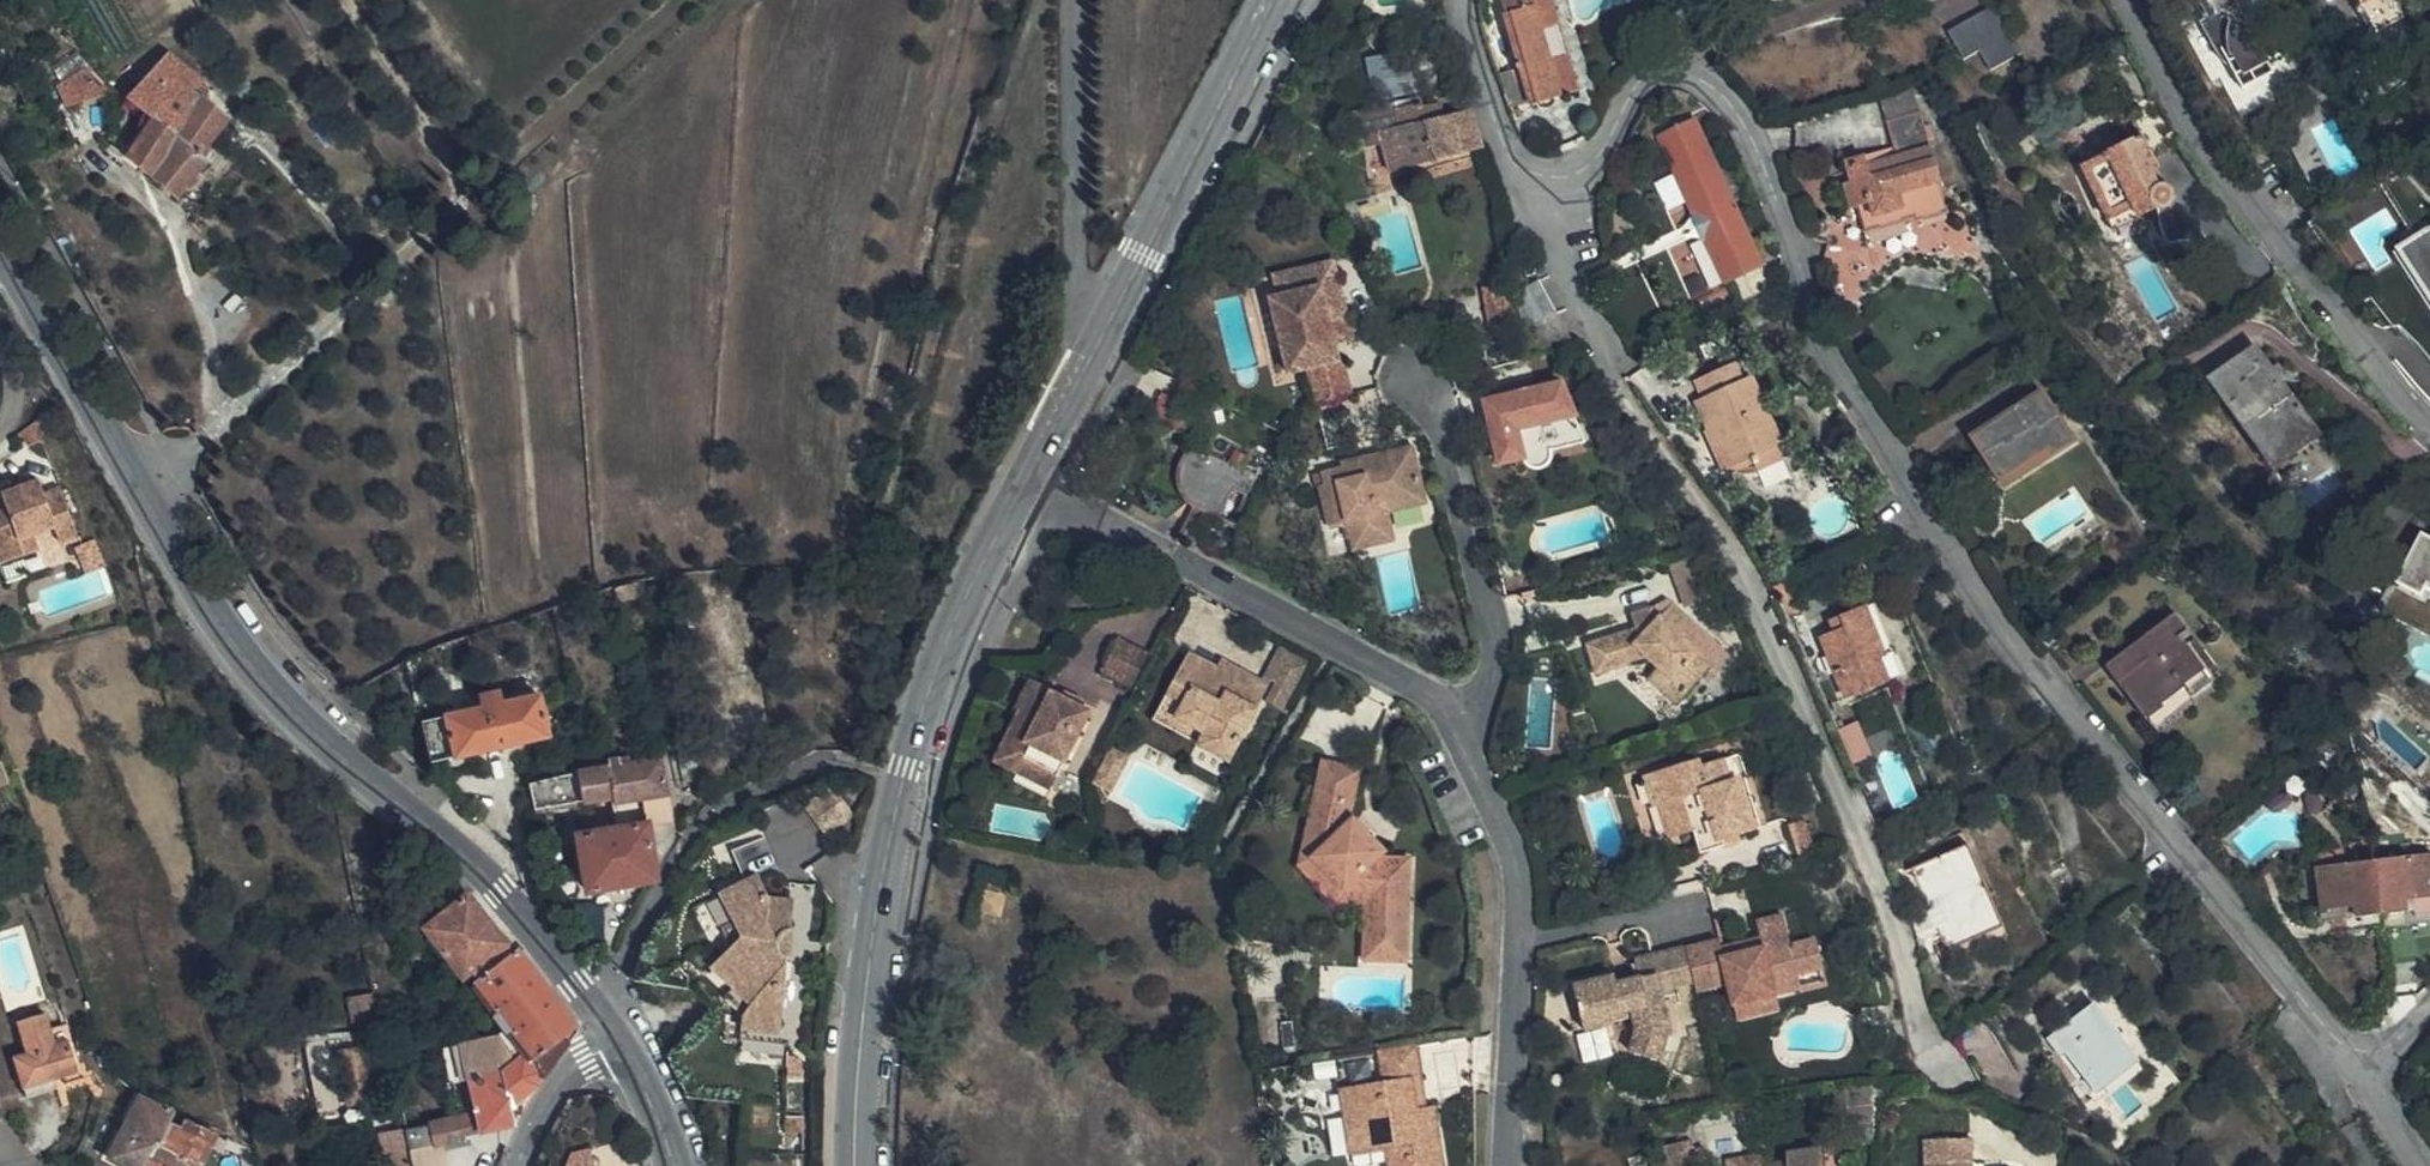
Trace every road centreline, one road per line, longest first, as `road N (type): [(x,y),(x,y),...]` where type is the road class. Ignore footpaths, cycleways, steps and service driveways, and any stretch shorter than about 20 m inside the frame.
road 1 (residential): [(2385,1099),(2042,670),(1876,433),(1815,325),(1774,180),(1727,98),(1686,71),(1662,72),(1642,82),(1587,167),(1551,175)]
road 2 (tertiary): [(11,253),(219,620),(292,713),(505,889),(618,1039)]
road 3 (tertiary): [(854,1165),(858,1052),(891,829),(934,667),(1022,486)]
road 4 (tertiary): [(1022,486),(1271,0)]
road 5 (residential): [(2429,424),(2209,160),(2123,0)]
road 6 (residential): [(1022,486),(1428,691),(1453,718)]
road 7 (residential): [(1453,718),(1483,695),(1497,668),(1418,382)]
road 8 (residential): [(1453,718),(1513,852),(1521,941)]
road 9 (residential): [(1521,941),(1508,1165)]
road 10 (residential): [(1460,0),(1458,16),(1509,149),(1516,162),(1551,175)]
road 11 (residential): [(1617,358),(1555,235),(1551,175)]
road 12 (residential): [(618,1039),(583,1058),(542,1105),(516,1165)]
road 13 (residential): [(1521,941),(1647,914),(1681,918)]
road 14 (tertiary): [(618,1039),(672,1165)]

